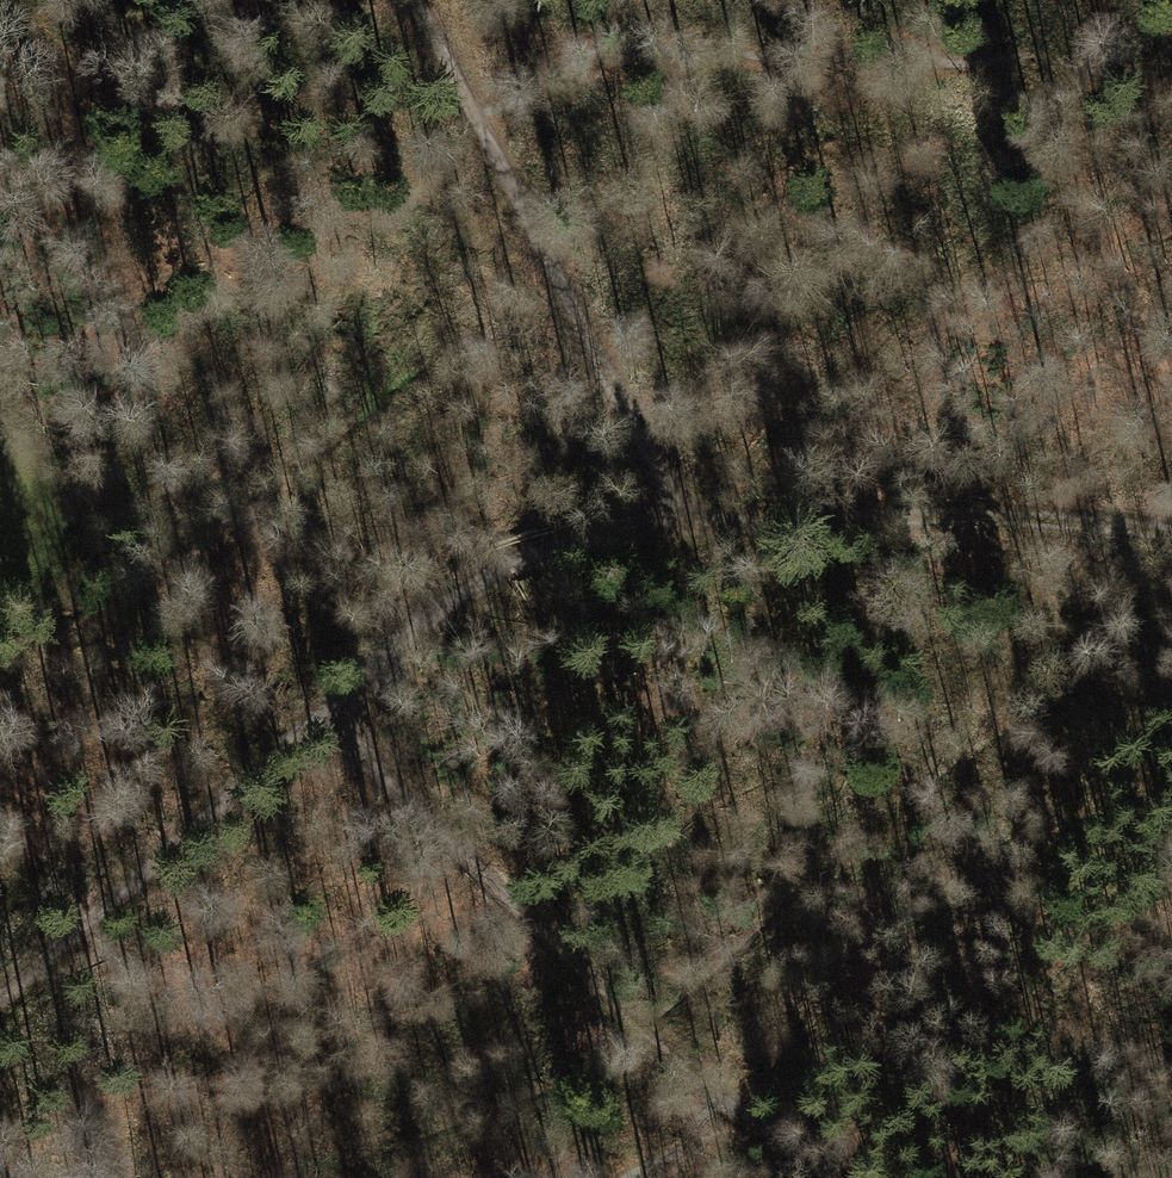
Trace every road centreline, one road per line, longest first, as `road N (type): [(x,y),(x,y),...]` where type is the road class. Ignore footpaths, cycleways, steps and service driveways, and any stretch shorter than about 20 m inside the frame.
road 1 (track): [(0,1002),(460,595),(563,539),(703,524)]
road 2 (track): [(321,716),(562,953),(723,1094)]
road 3 (track): [(703,524),(1090,522),(1171,532)]
road 4 (track): [(483,120),(644,444),(703,524)]
road 5 (track): [(723,1094),(831,1177)]
road 6 (track): [(422,0),(483,120)]

